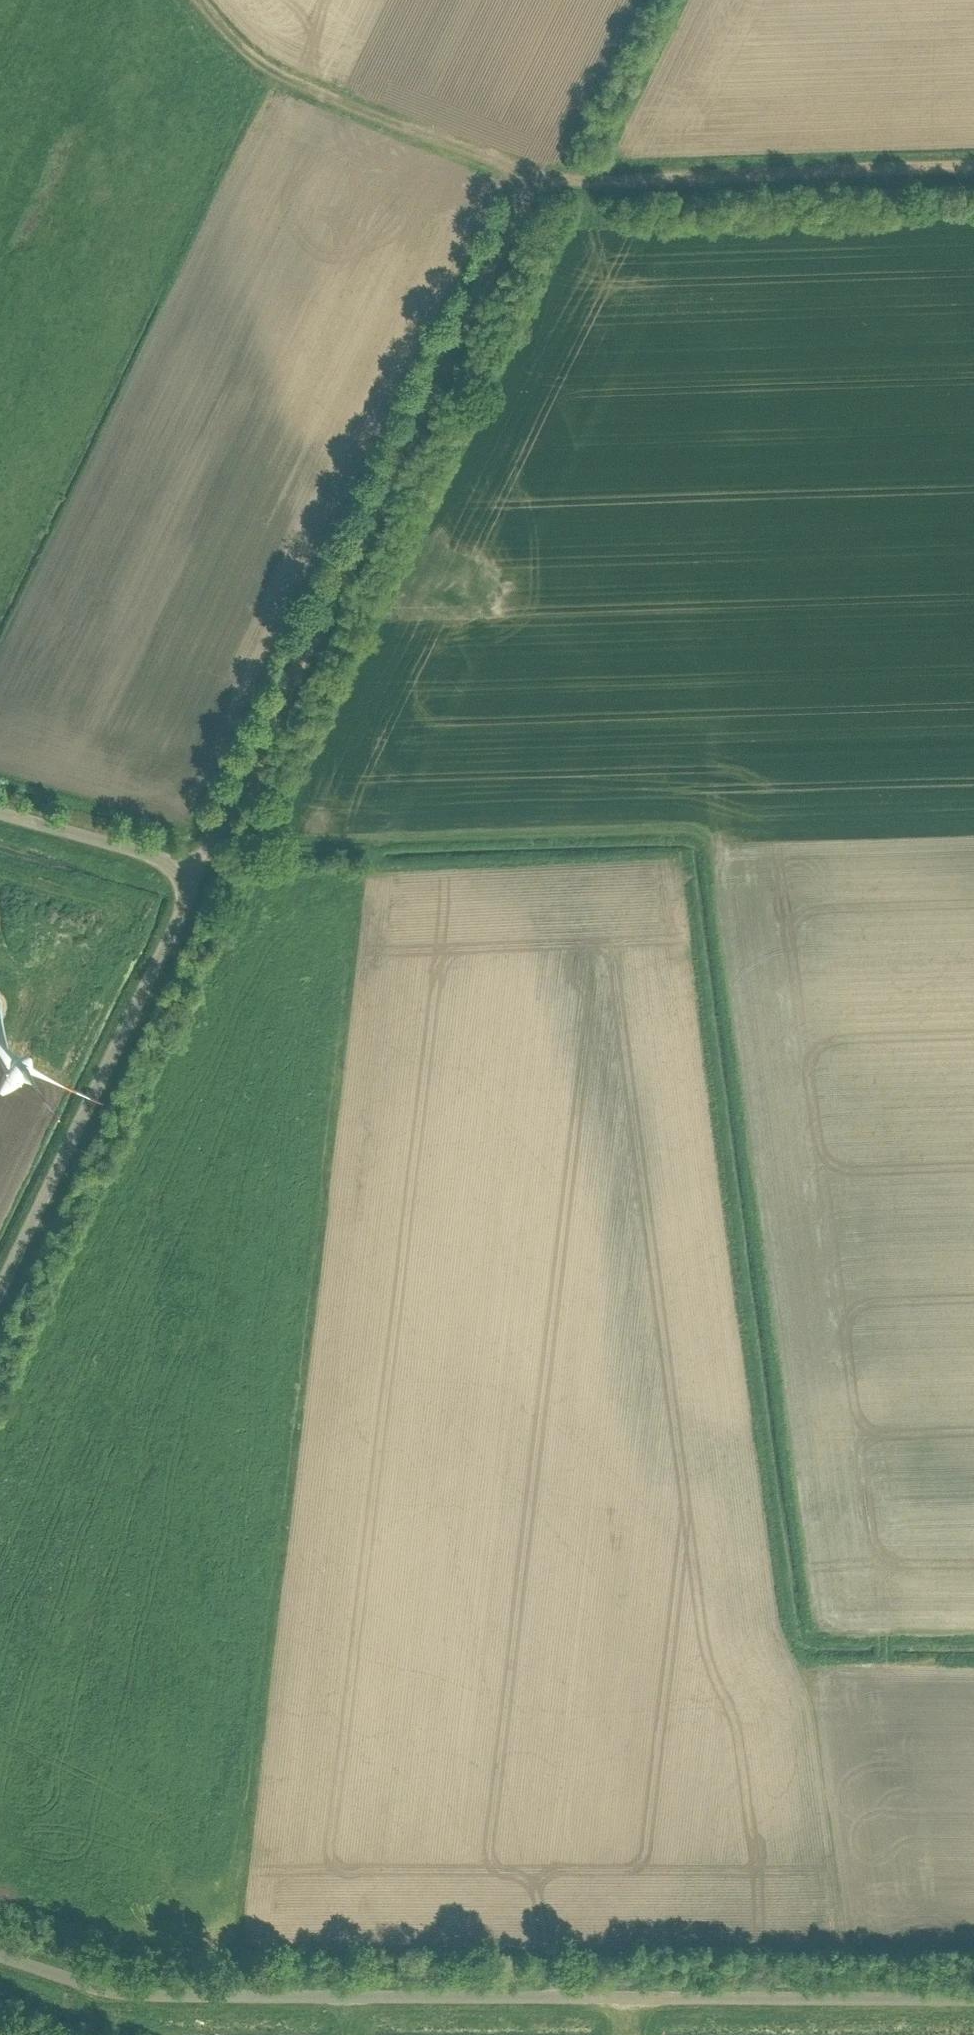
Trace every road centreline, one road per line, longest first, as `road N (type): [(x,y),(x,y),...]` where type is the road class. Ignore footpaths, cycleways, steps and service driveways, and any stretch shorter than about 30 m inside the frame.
road 1 (unclassified): [(0,1985),(103,2028),(973,2014)]
road 2 (track): [(191,0),(265,70),(536,185),(973,172)]
road 3 (track): [(186,861),(219,839),(524,180)]
road 4 (unclassified): [(0,810),(186,861),(0,1286)]

